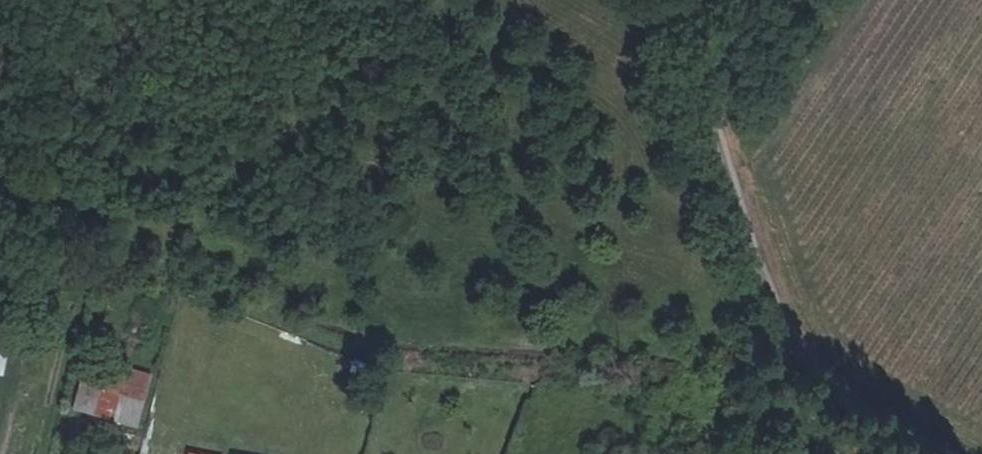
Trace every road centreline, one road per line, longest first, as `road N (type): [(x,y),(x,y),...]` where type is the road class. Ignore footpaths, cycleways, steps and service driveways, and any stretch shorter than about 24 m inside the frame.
road 1 (unclassified): [(697,0),(750,261),(850,401),(939,453)]

